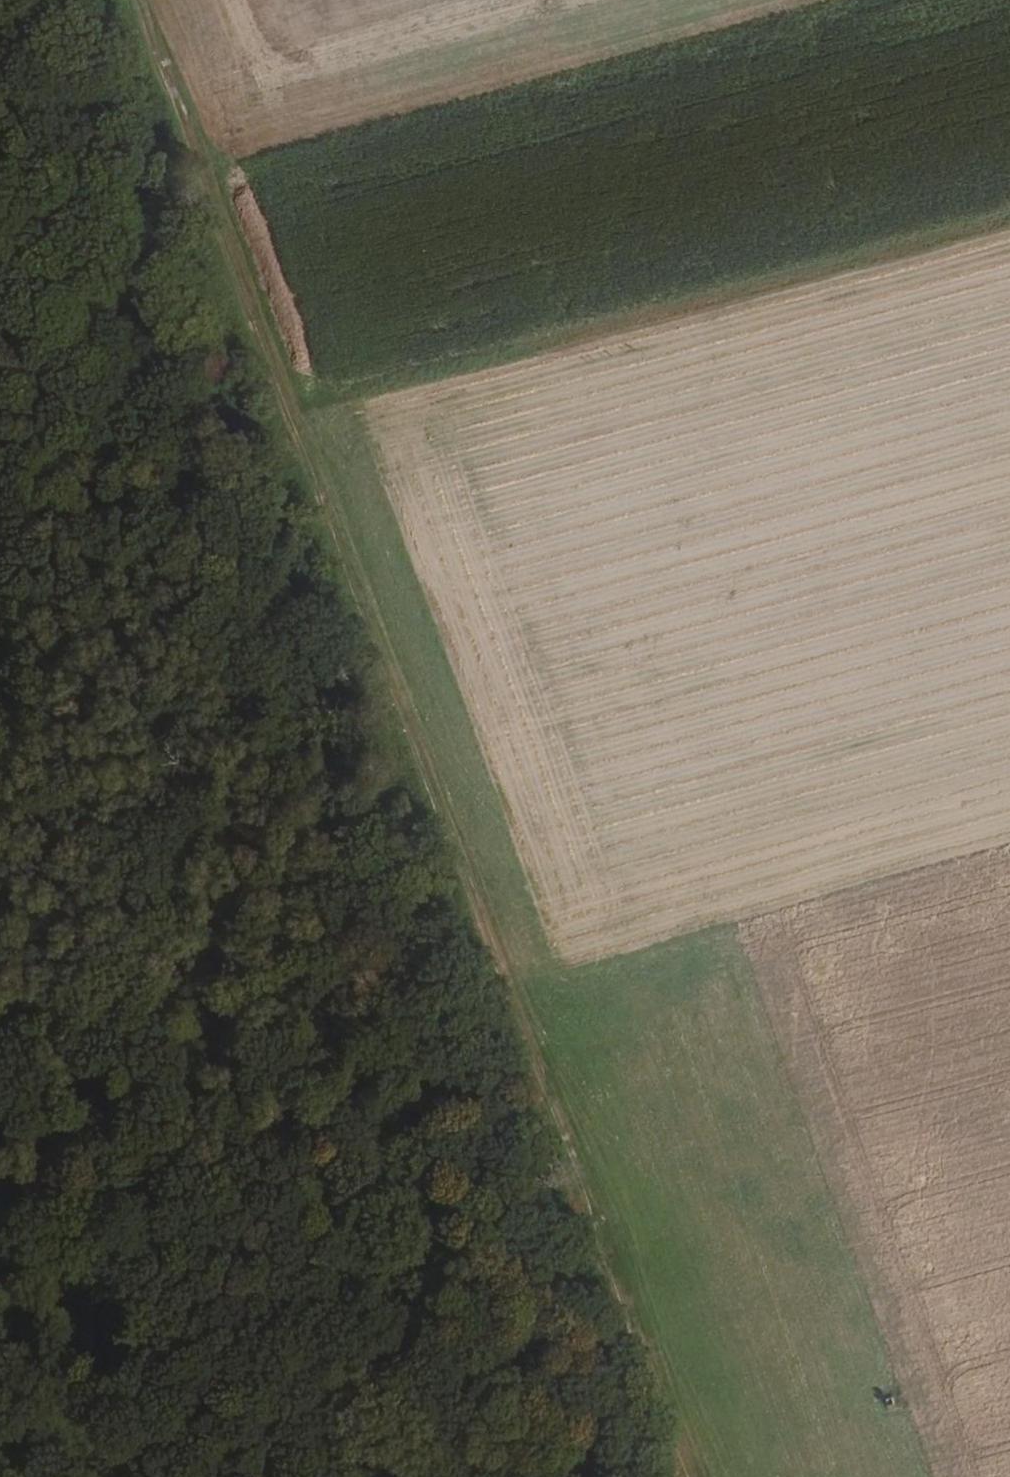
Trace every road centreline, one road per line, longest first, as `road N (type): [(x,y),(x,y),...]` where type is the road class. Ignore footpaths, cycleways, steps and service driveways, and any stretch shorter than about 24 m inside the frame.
road 1 (track): [(719,1476),(139,0)]

